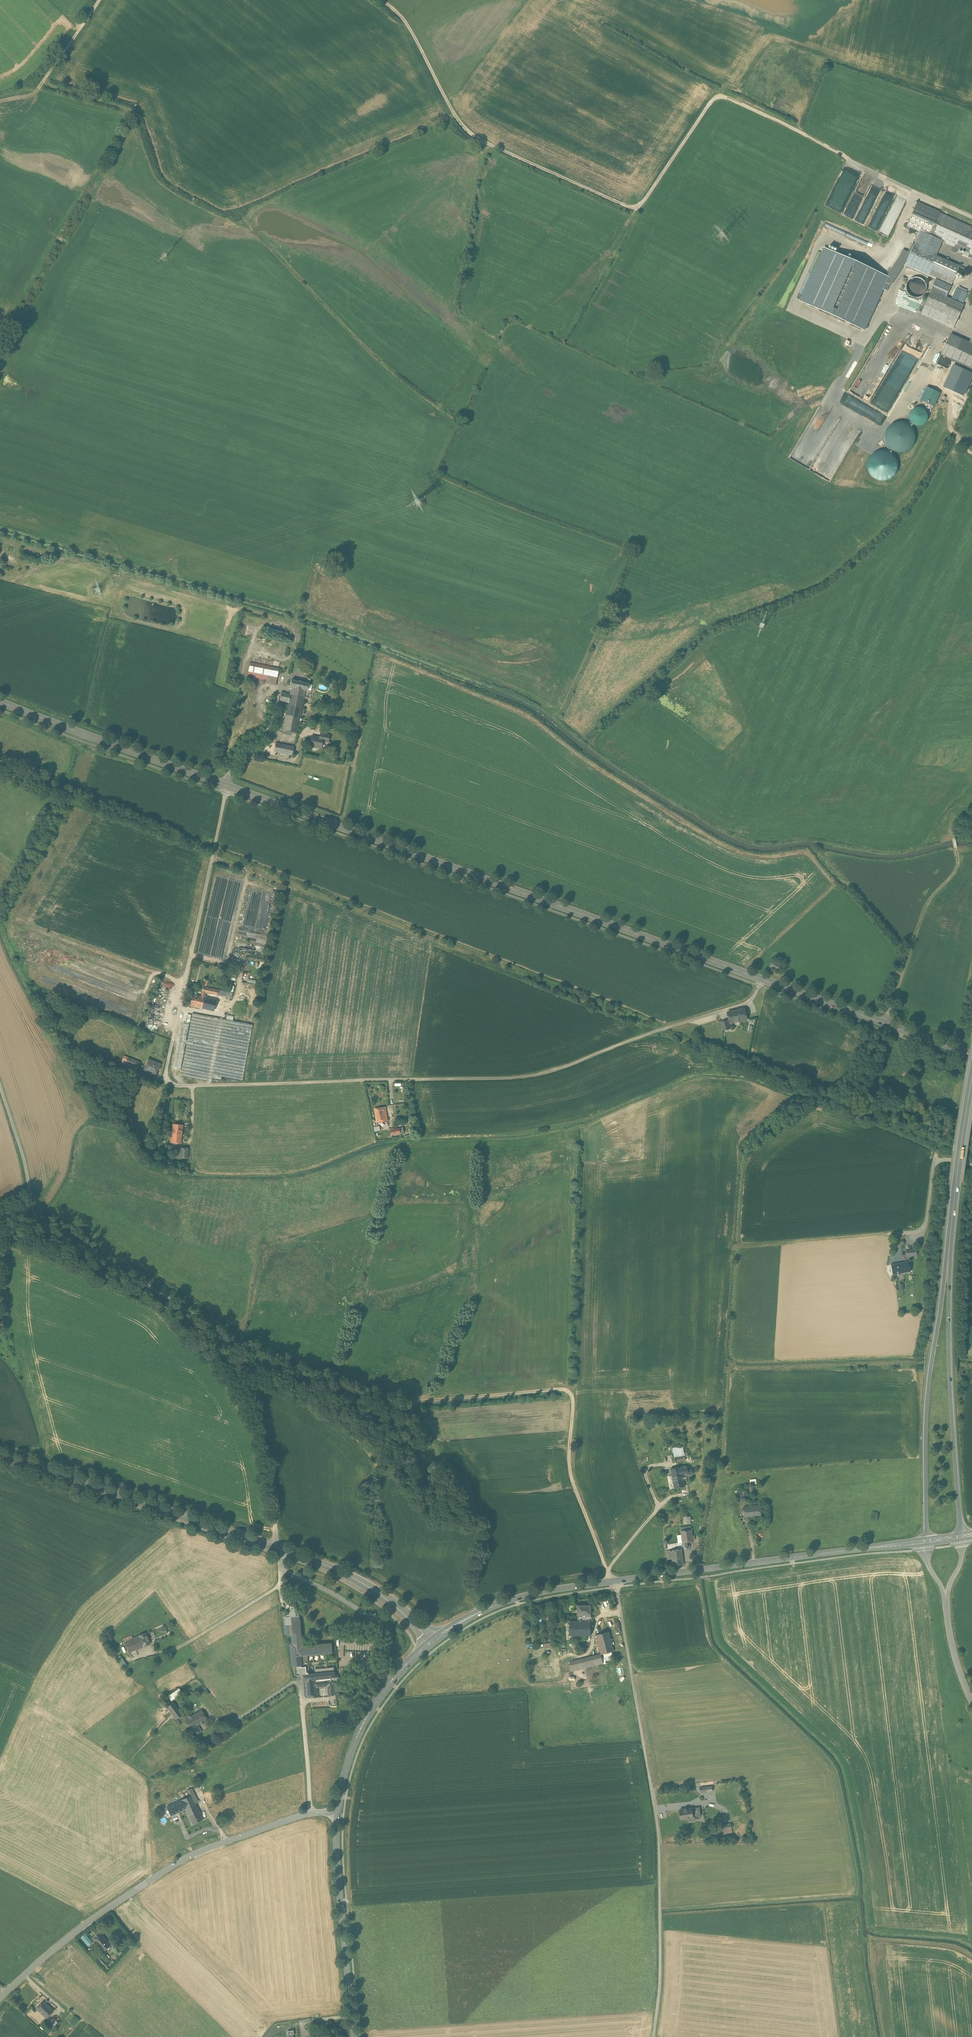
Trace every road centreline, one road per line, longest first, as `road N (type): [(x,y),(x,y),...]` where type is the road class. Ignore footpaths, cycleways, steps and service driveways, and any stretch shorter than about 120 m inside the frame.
road 1 (unclassified): [(764,979),(750,1001),(536,1075),(175,1086),(165,1076),(227,786)]
road 2 (track): [(382,0),(408,26),(473,137),(630,207),(641,205),(714,98),(726,96),(916,192)]
road 3 (primary): [(227,786),(764,979)]
road 4 (primary): [(971,1066),(928,1387),(926,1541)]
road 5 (secondary): [(431,1642),(379,1594),(328,1566),(0,1454)]
road 6 (unclassified): [(615,1580),(660,1833),(654,2036)]
road 7 (primary): [(962,1537),(949,1314),(971,1087)]
road 8 (track): [(243,1371),(199,1318),(35,1214),(0,1086)]
road 9 (tertiary): [(338,1812),(311,1812),(190,1856),(67,1938),(0,1998)]
road 10 (track): [(0,577),(70,558),(295,624),(308,548)]
road 11 (track): [(404,1407),(573,1393),(570,1472),(615,1580)]
road 12 (secondary): [(615,1580),(926,1541)]
road 13 (primary): [(0,701),(227,786)]
road 14 (track): [(884,1023),(924,912),(957,867),(951,823),(971,813)]
road 15 (secondary): [(354,2036),(338,1812)]
road 16 (primary): [(764,979),(971,1054)]
road 17 (secondary): [(338,1812),(355,1741),(372,1709),(431,1642)]
road 18 (secondary): [(431,1642),(504,1602),(615,1580)]
road 19 (track): [(281,1548),(265,1438),(243,1371)]
road 20 (track): [(97,0),(19,103)]

